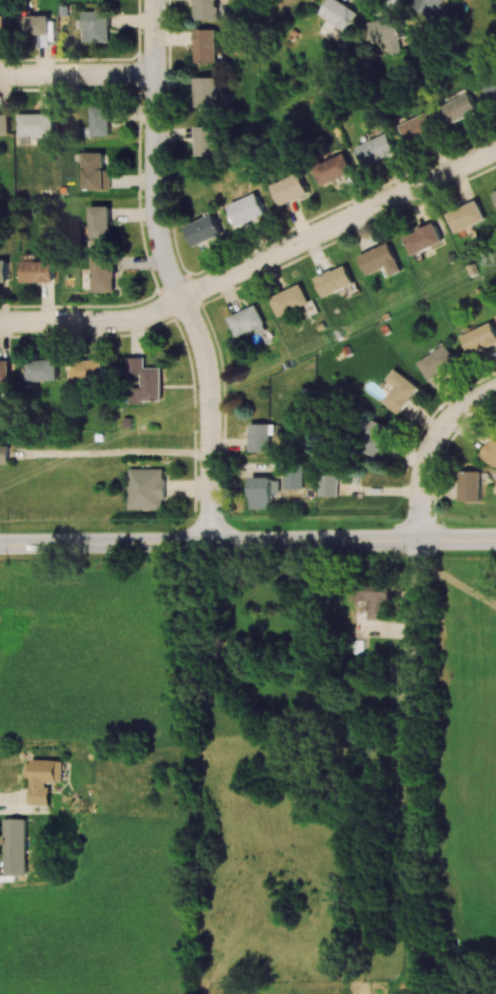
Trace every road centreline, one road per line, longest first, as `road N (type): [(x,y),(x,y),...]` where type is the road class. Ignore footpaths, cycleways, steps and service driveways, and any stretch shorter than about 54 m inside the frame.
road 1 (residential): [(153,0),(155,226),(205,361),(209,542)]
road 2 (residential): [(495,149),(152,313),(0,322)]
road 3 (residential): [(419,539),(422,916)]
road 4 (tertiary): [(495,539),(209,542)]
road 5 (tertiary): [(209,542),(0,545)]
road 6 (residential): [(495,389),(439,430),(425,462),(419,539)]
road 7 (residential): [(153,75),(0,77)]

